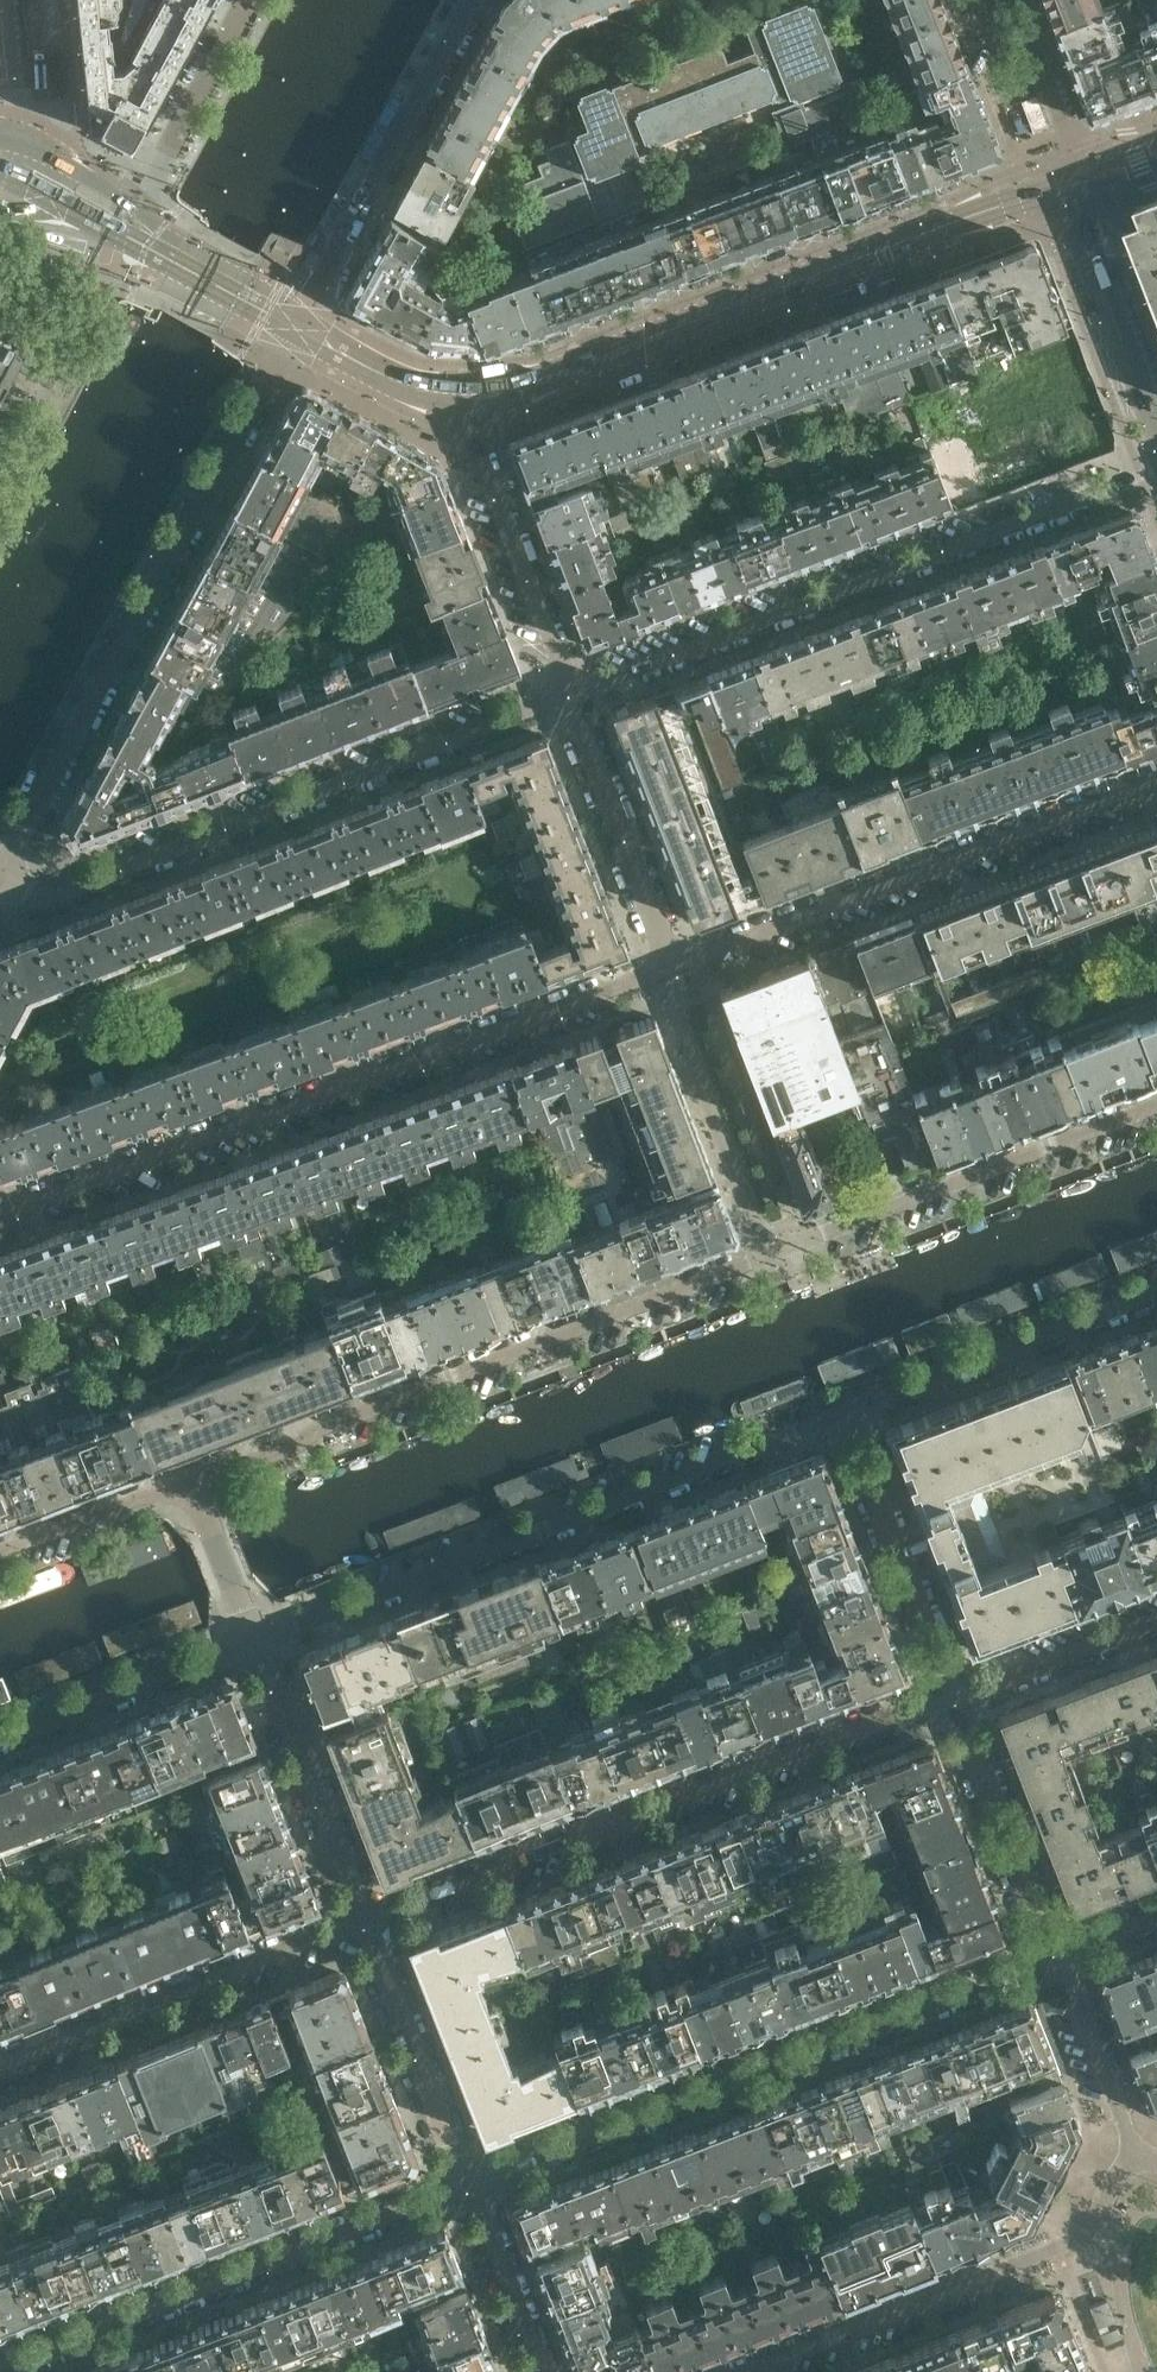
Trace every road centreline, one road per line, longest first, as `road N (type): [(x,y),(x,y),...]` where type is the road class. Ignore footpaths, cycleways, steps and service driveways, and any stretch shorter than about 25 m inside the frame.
road 1 (residential): [(0,1225),(674,973)]
road 2 (residential): [(255,1643),(851,1419)]
road 3 (residential): [(953,1705),(367,1941)]
road 4 (residential): [(468,2182),(1053,1957)]
road 5 (residential): [(1156,474),(572,696)]
road 6 (residential): [(770,1257),(193,1484)]
road 7 (residential): [(0,868),(293,327)]
road 8 (residential): [(572,696),(66,888),(0,875)]
road 9 (tertiary): [(1072,184),(559,372)]
road 10 (residential): [(674,973),(1156,795)]
road 11 (residential): [(0,2368),(468,2182)]
road 12 (residential): [(1139,2156),(1112,2187),(1090,2234),(745,2371)]
road 13 (residential): [(1156,1104),(770,1257)]
road 14 (residential): [(367,1941),(0,2083)]
road 15 (residential): [(293,327),(477,0)]
road 16 (residential): [(851,1419),(1156,1300)]
road 17 (residential): [(572,696),(479,447),(474,394)]
road 18 (residential): [(255,1643),(367,1941)]
road 19 (residential): [(953,1705),(851,1419)]
road 20 (residential): [(770,1257),(674,973)]
road 21 (residential): [(674,973),(572,696)]
road 22 (residential): [(0,1740),(255,1643)]
road 23 (residential): [(1053,1957),(953,1705)]
road 24 (residential): [(126,236),(249,0)]
road 25 (residential): [(367,1941),(468,2182)]
road 26 (tertiary): [(1156,423),(1080,234),(1072,184)]
road 27 (residential): [(1156,1622),(953,1705)]
road 28 (residential): [(1139,2156),(1053,1957)]
road 29 (residential): [(1072,184),(1067,137),(1036,54),(1003,27),(992,0)]
road 30 (residential): [(193,1484),(0,1554)]
road 31 (residential): [(468,2182),(544,2371)]
road 32 (tertiary): [(293,327),(405,383),(474,394)]
road 33 (tertiary): [(126,236),(293,327)]
road 34 (residential): [(33,0),(45,126),(34,186)]
road 35 (residential): [(255,1643),(193,1484)]

